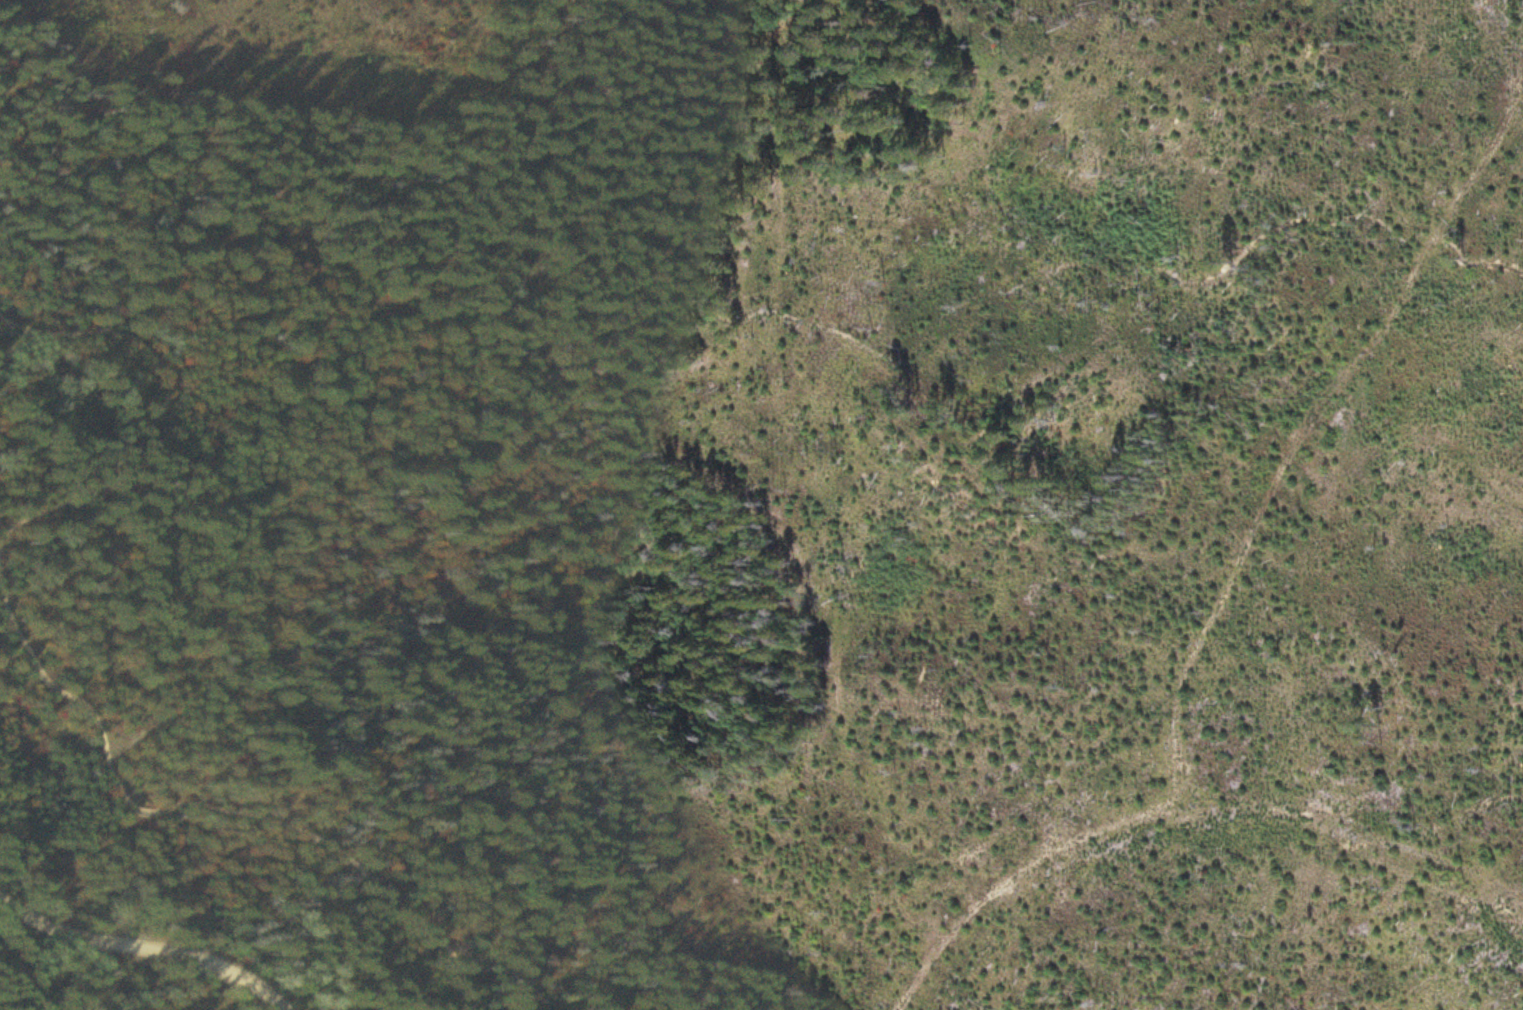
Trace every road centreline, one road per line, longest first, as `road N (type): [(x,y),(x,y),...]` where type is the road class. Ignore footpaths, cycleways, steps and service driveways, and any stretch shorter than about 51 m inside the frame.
road 1 (track): [(460,1009),(467,963),(368,859),(206,804),(162,816),(127,788),(107,716),(49,676),(6,591),(9,543),(140,455),(176,406),(170,363),(116,327),(30,331),(0,311)]
road 2 (residential): [(278,1009),(232,972),(59,935),(0,896)]

